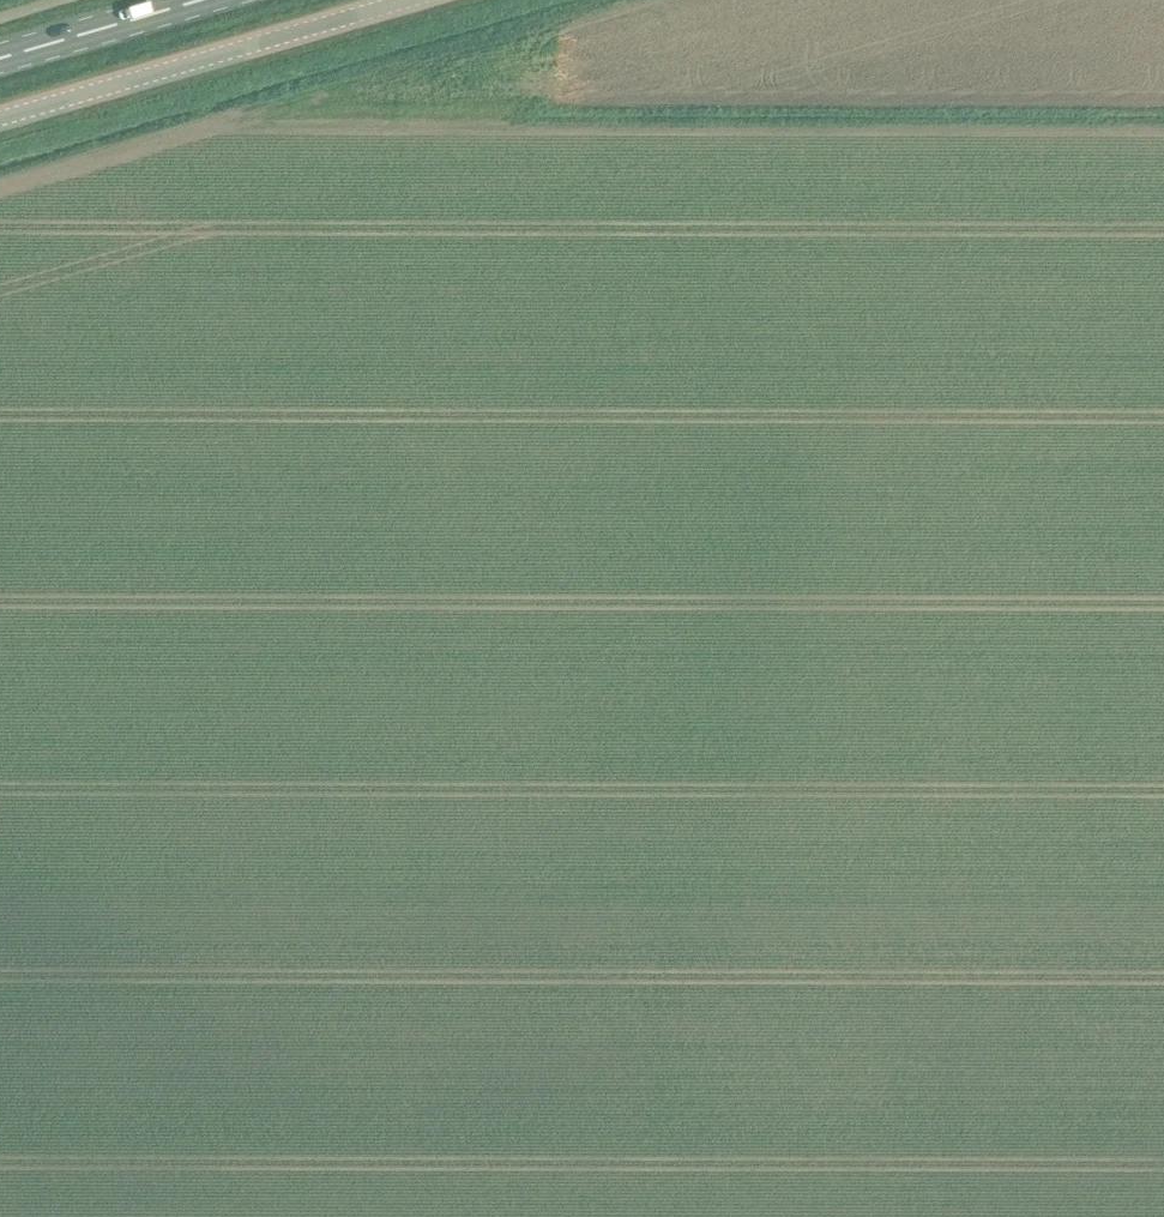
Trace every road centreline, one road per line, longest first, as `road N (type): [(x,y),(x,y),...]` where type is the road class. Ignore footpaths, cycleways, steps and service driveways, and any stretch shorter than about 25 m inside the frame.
road 1 (unclassified): [(0,119),(411,0)]
road 2 (primary): [(201,0),(0,59)]

